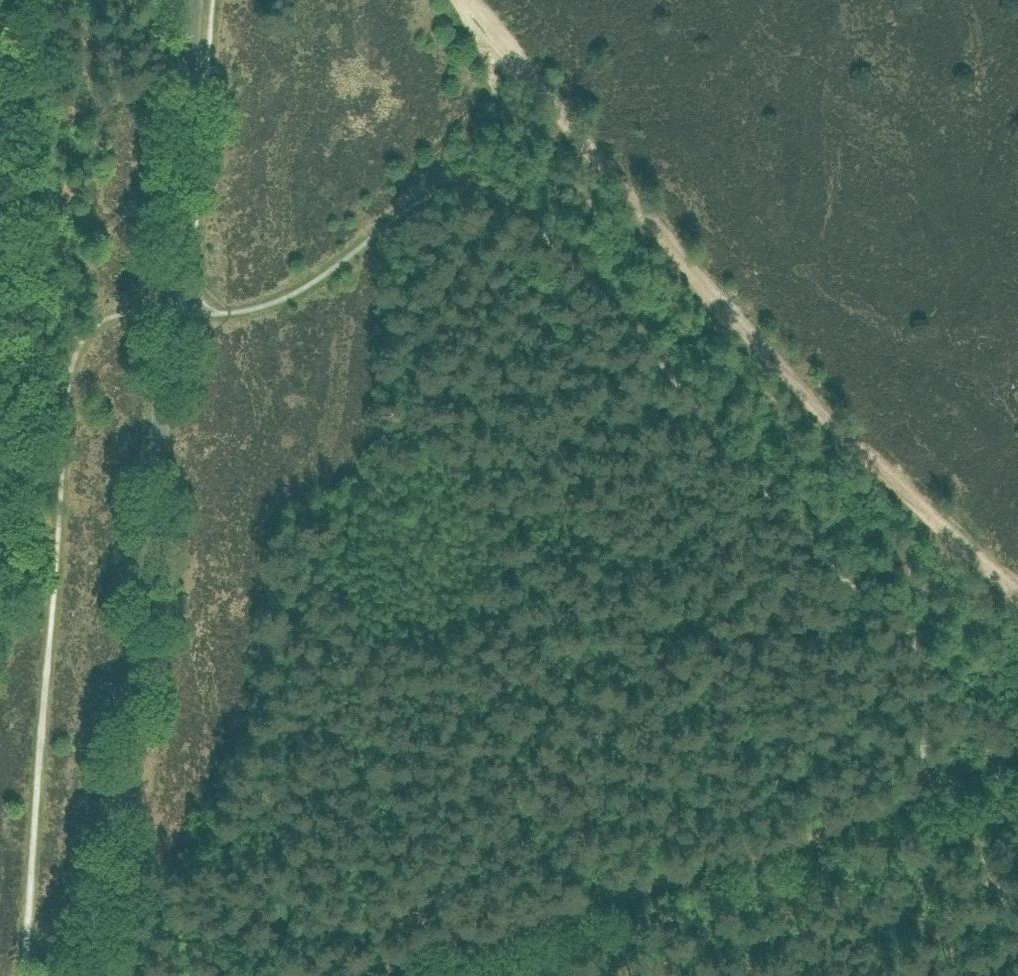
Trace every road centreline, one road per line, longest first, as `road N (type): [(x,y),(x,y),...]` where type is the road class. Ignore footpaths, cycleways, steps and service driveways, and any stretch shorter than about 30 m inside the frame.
road 1 (unclassified): [(90,975),(134,703),(191,0)]
road 2 (track): [(1017,598),(936,531),(762,356),(472,0)]
road 3 (track): [(544,931),(766,861),(1017,755)]
road 4 (track): [(383,975),(544,931)]

